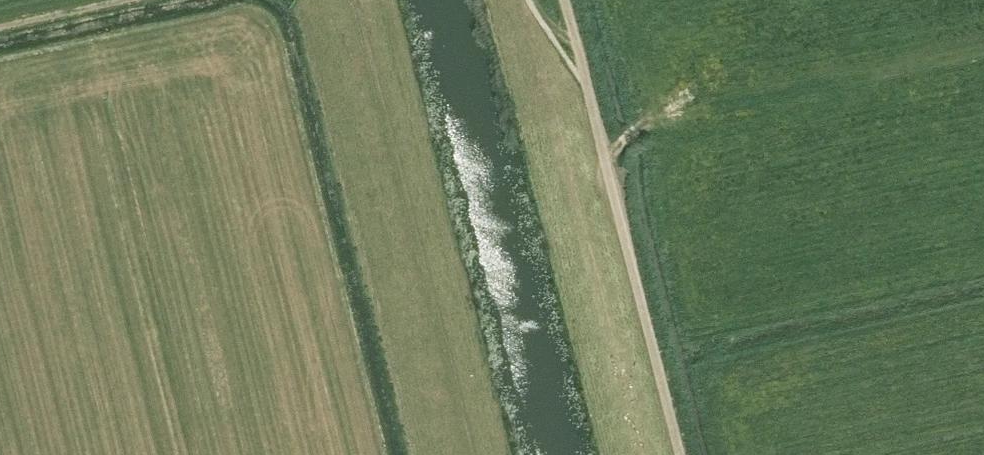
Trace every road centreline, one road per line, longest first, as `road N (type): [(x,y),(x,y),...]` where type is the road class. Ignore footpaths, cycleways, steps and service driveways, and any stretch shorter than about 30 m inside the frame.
road 1 (unclassified): [(683,454),(568,0)]

